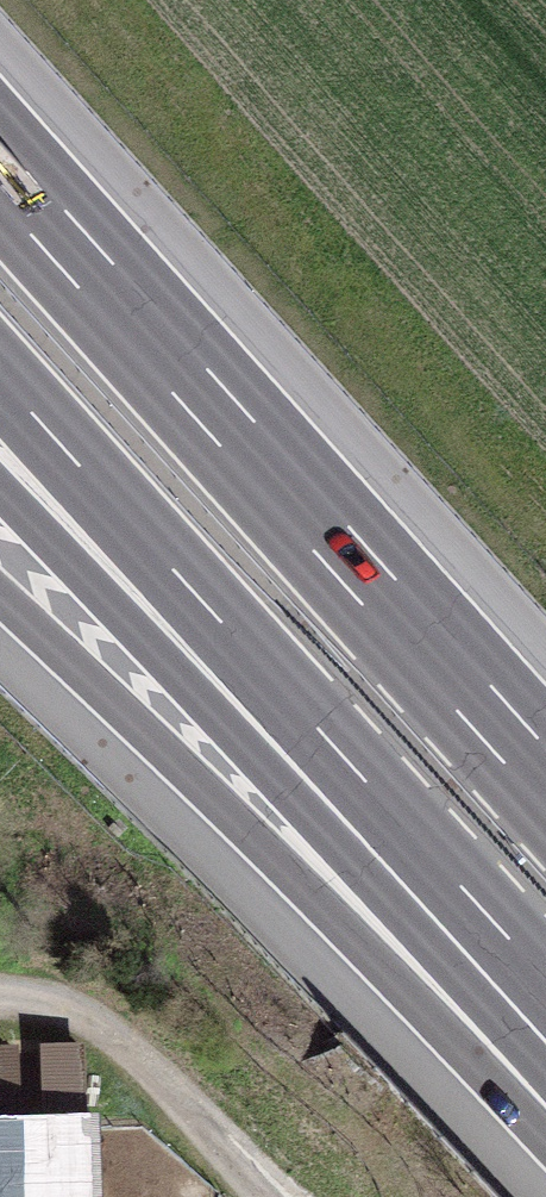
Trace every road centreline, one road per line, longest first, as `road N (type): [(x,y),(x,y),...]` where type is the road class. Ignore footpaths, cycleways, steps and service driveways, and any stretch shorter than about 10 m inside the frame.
road 1 (motorway): [(545,777),(0,166)]
road 2 (motorway): [(0,595),(545,1104)]
road 3 (motorway): [(0,392),(375,827)]
road 4 (motorway): [(0,480),(375,827)]
road 5 (track): [(0,1003),(113,1027),(274,1196)]
road 6 (motorway): [(375,827),(545,1023)]

